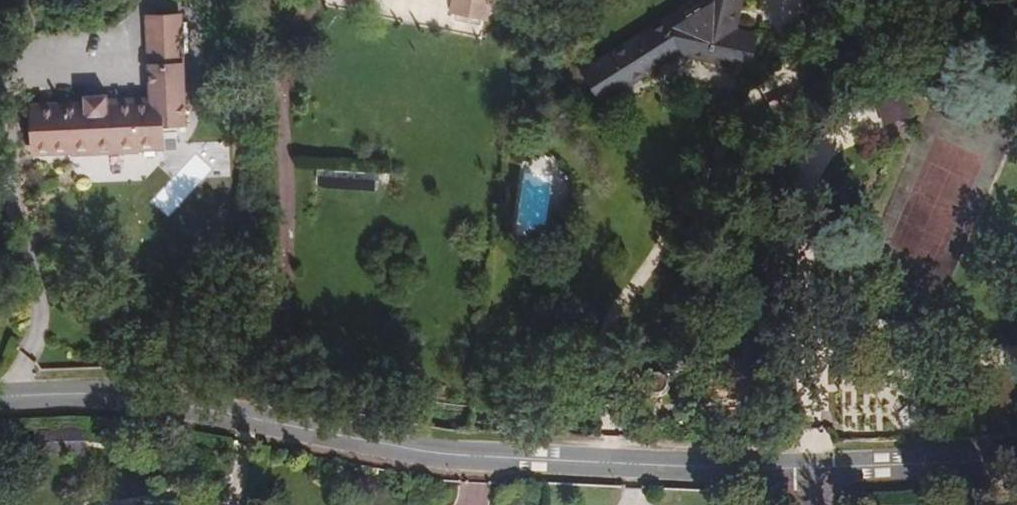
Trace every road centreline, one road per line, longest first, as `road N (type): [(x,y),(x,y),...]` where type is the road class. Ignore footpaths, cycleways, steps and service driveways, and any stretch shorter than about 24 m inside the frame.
road 1 (unclassified): [(0,398),(116,396),(457,458),(819,468)]
road 2 (unclassified): [(819,468),(1016,453)]

